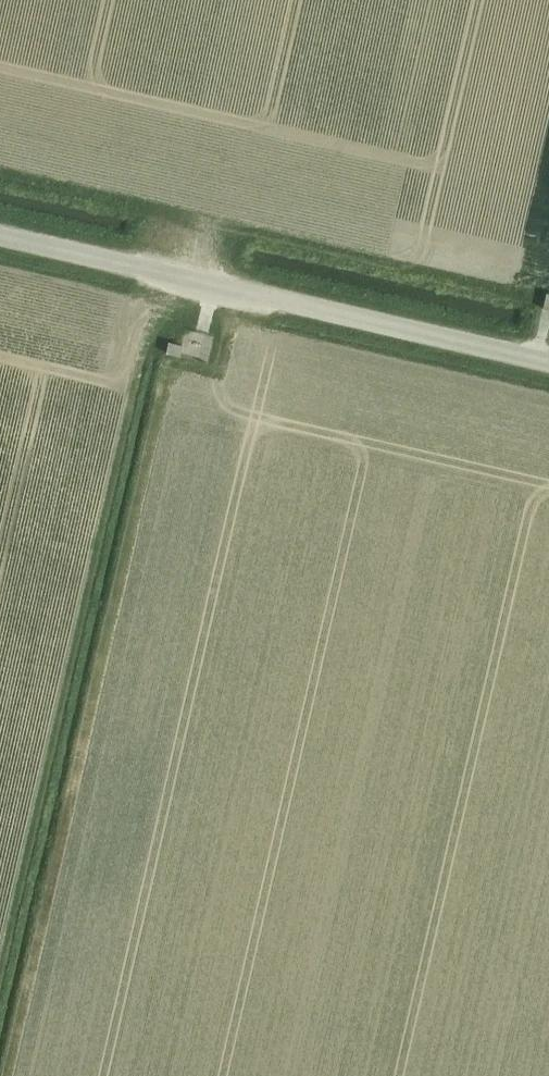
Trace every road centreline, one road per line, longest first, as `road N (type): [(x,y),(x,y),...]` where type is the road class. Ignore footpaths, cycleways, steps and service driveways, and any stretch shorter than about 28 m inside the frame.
road 1 (track): [(236,291),(217,374),(169,363),(6,1075)]
road 2 (track): [(162,274),(0,969)]
road 3 (unclassified): [(548,363),(0,236)]

